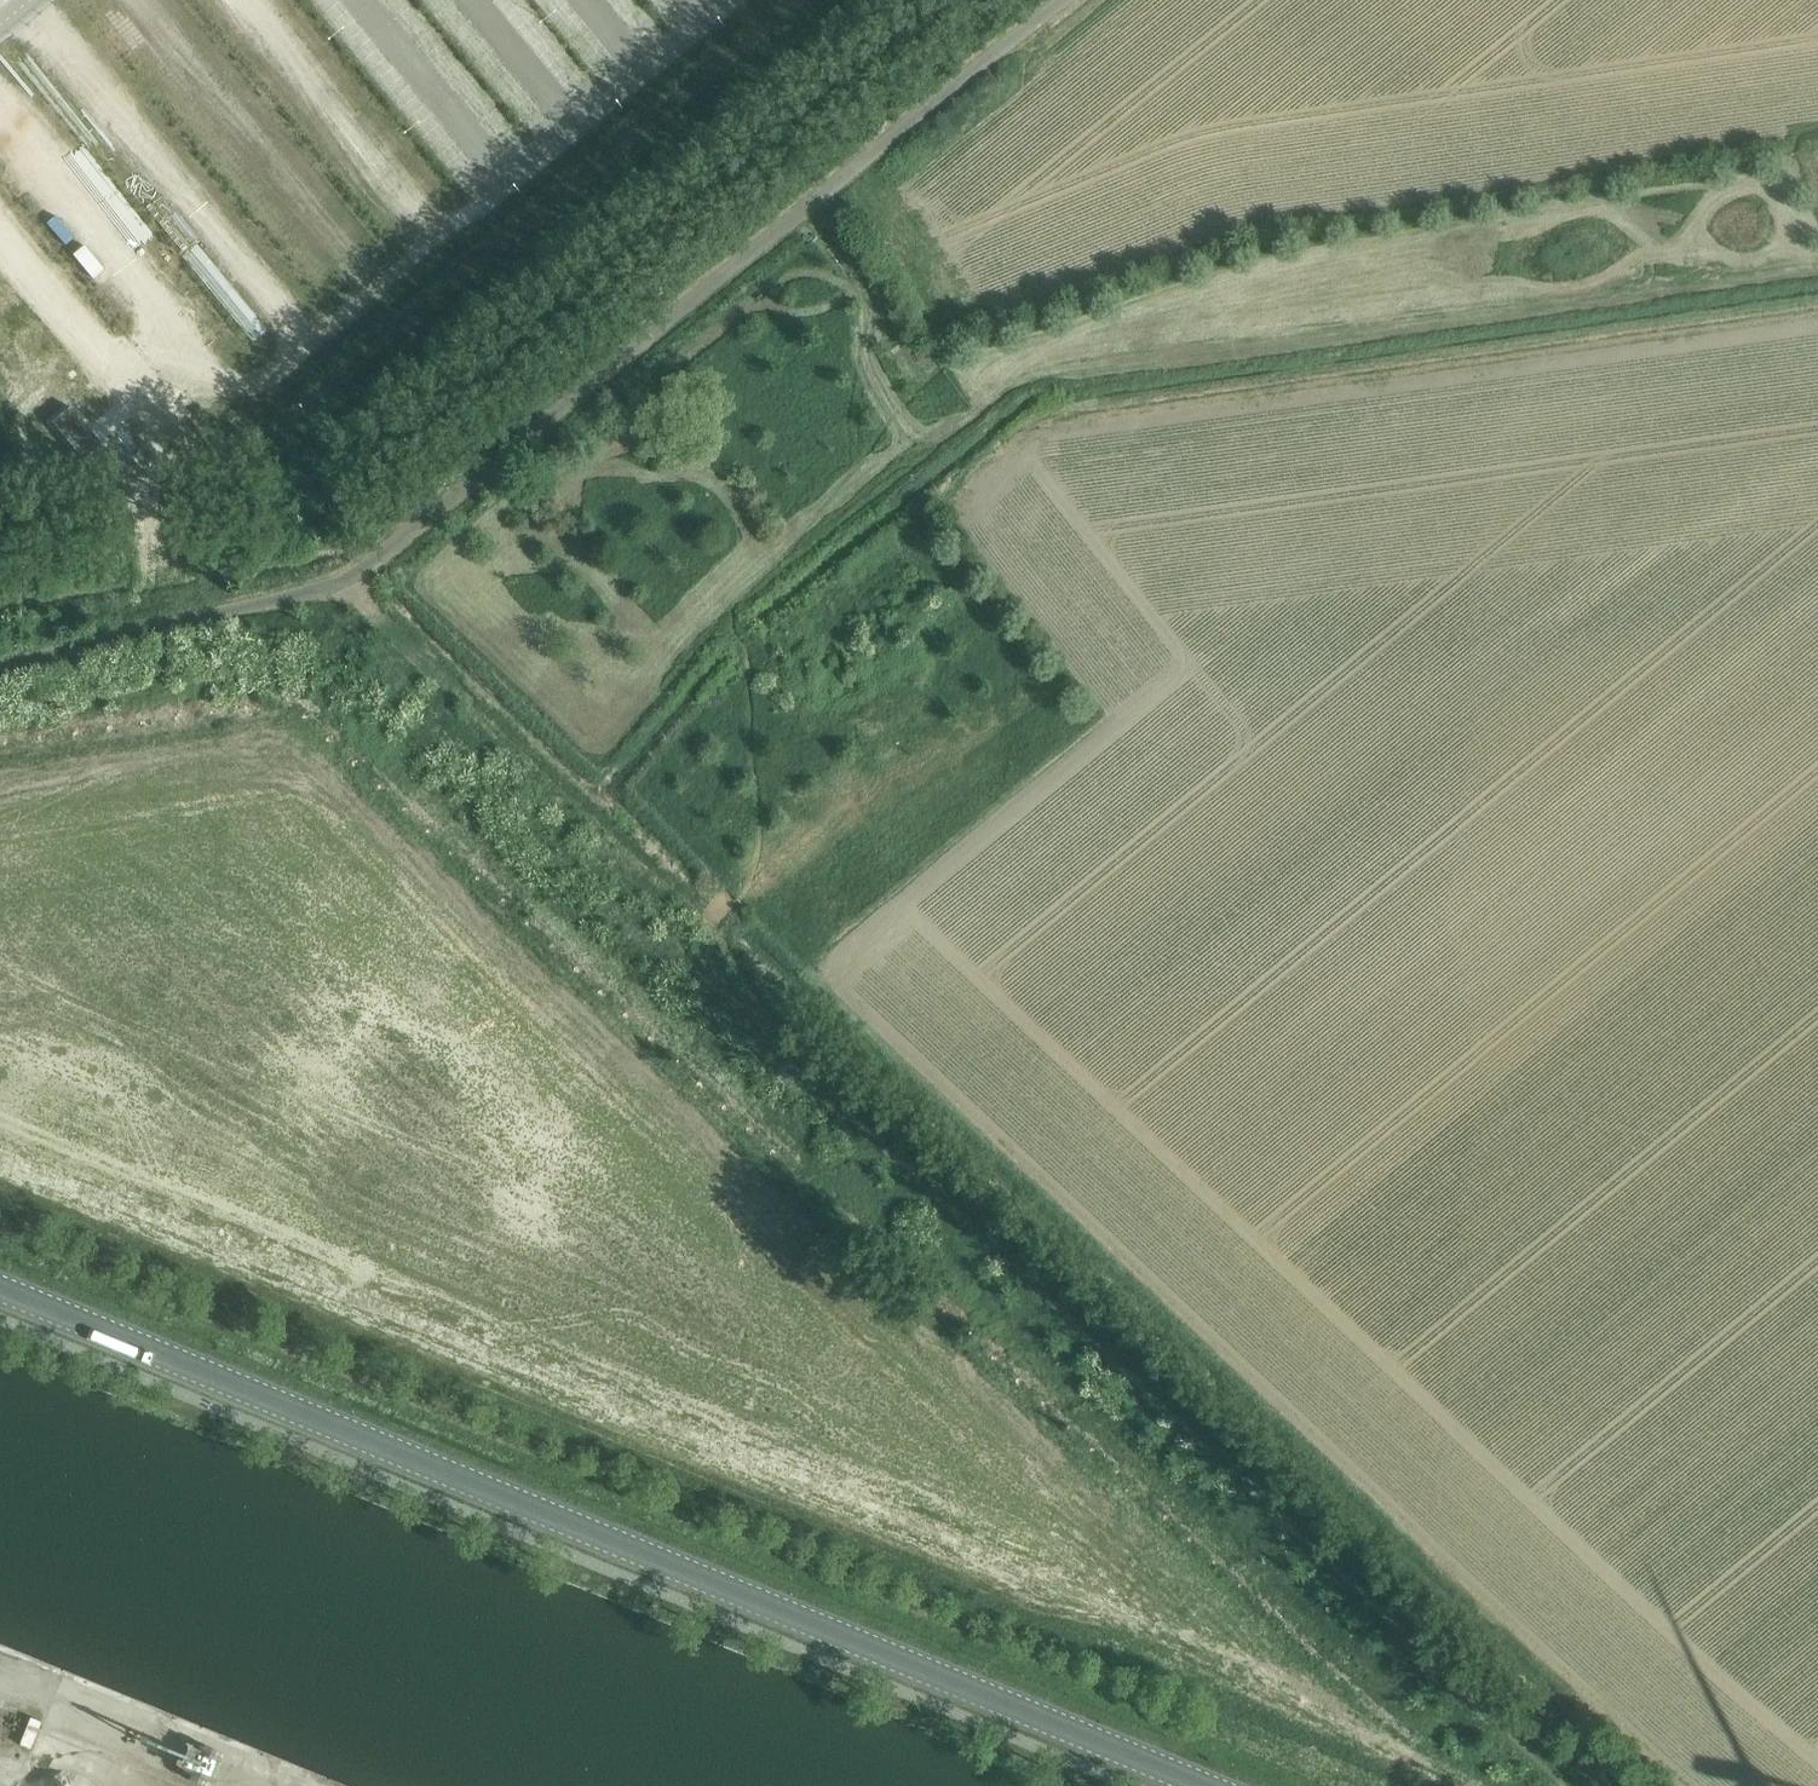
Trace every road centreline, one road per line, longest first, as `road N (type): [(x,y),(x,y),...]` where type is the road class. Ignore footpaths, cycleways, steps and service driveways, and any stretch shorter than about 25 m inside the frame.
road 1 (tertiary): [(1206,1785),(0,1289)]
road 2 (unclassified): [(0,666),(365,567),(1062,0)]

